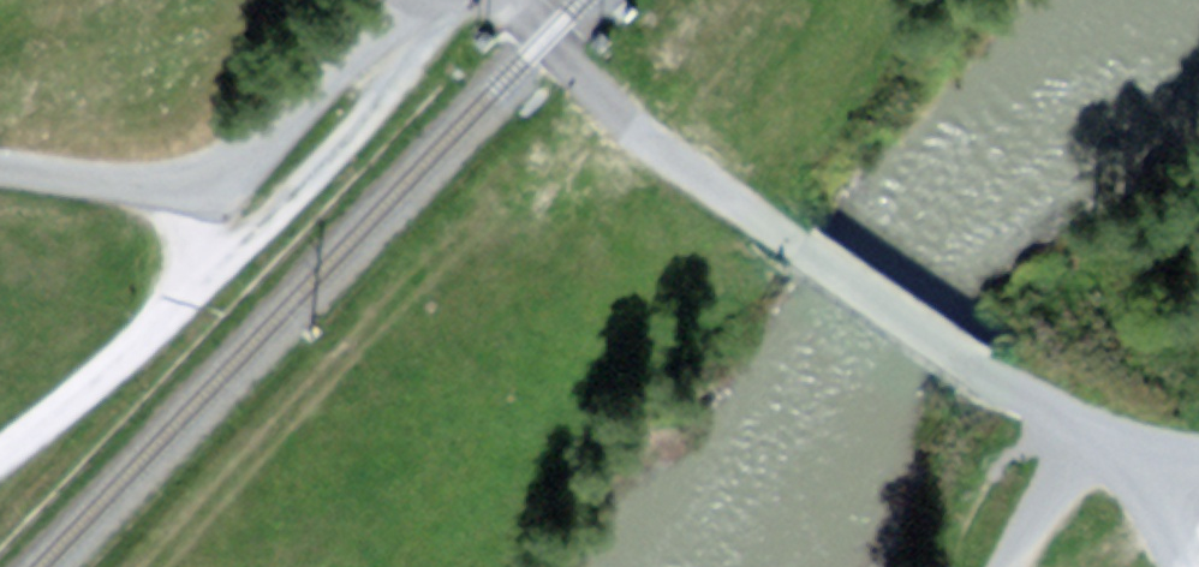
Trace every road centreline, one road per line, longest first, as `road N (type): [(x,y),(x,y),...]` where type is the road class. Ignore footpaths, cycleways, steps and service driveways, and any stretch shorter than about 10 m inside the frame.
road 1 (unclassified): [(409,0),(321,75),(223,190),(0,156)]
road 2 (unclassified): [(766,225),(583,79),(516,0)]
road 3 (unclassified): [(766,225),(979,368)]
road 4 (track): [(1079,428),(1003,566)]
road 5 (track): [(1198,468),(1164,468),(1079,428)]

